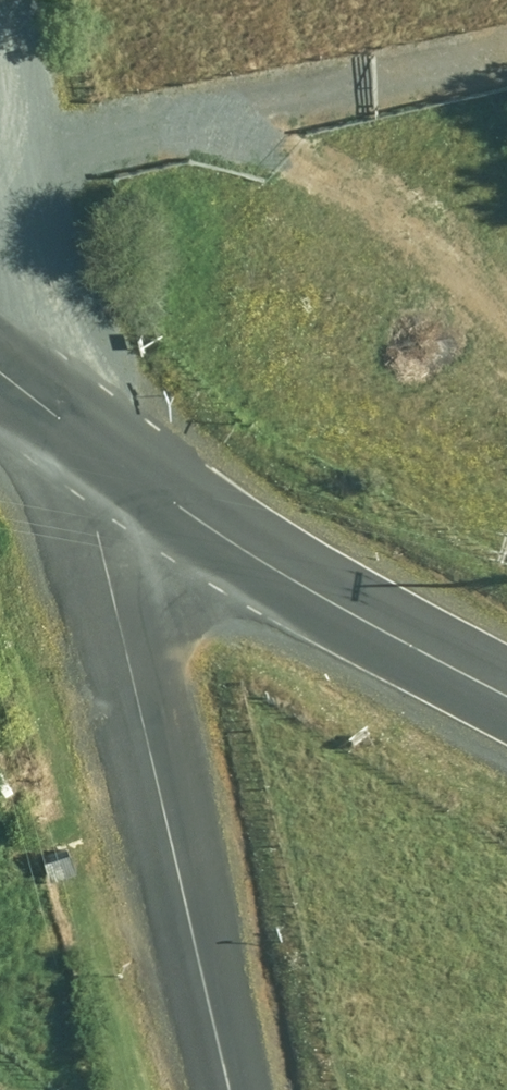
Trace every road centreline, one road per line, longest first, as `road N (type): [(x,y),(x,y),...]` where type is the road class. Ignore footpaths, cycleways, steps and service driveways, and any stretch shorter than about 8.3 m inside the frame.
road 1 (unclassified): [(74,437),(230,1089)]
road 2 (unclassified): [(74,437),(408,647),(506,699)]
road 3 (unclassified): [(0,107),(74,437)]

